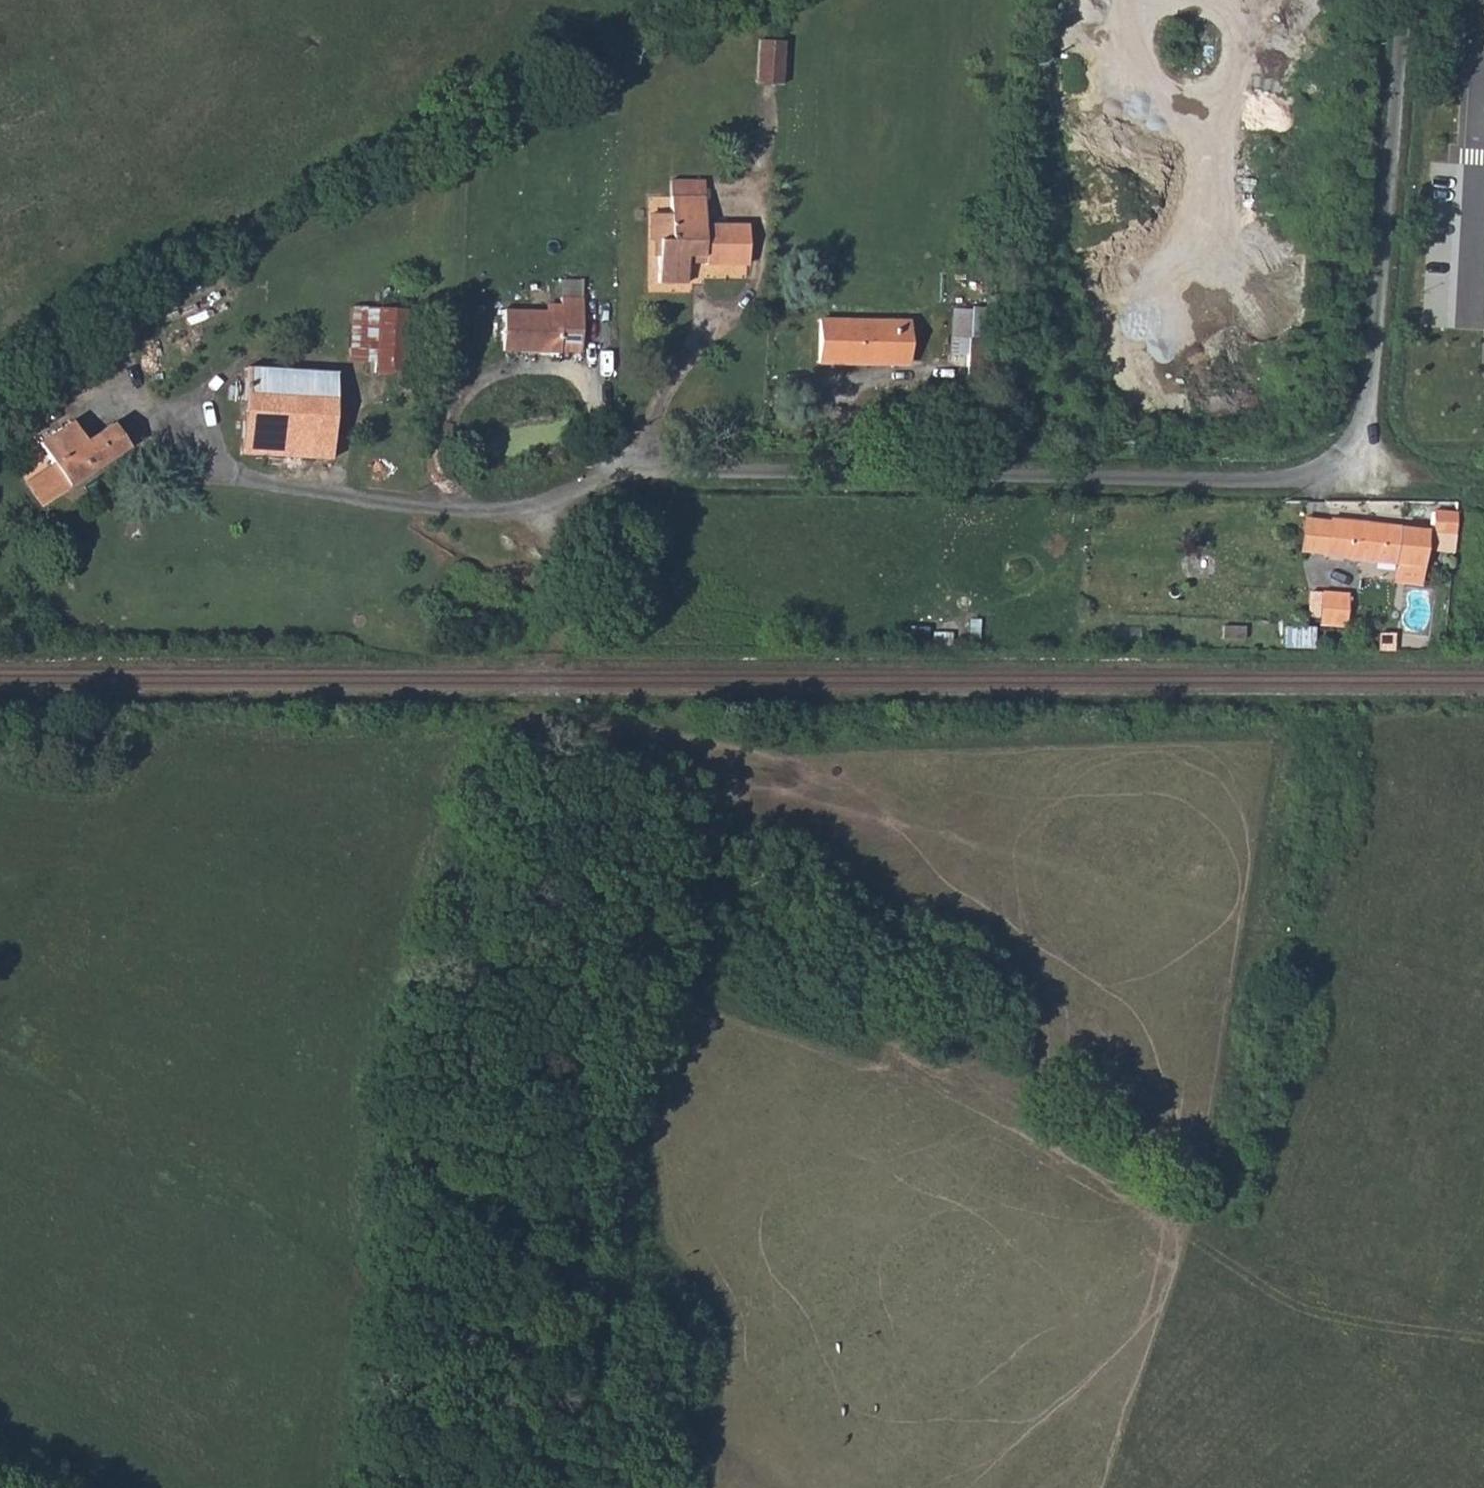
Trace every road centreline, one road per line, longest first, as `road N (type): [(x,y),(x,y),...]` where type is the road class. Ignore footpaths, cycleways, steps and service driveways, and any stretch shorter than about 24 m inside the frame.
road 1 (unclassified): [(1395,0),(1366,440),(1351,464),(1320,480),(970,471),(603,477)]
road 2 (track): [(391,1487),(463,829),(534,703)]
road 3 (unclassified): [(173,428),(224,480),(351,505),(513,511),(603,477)]

